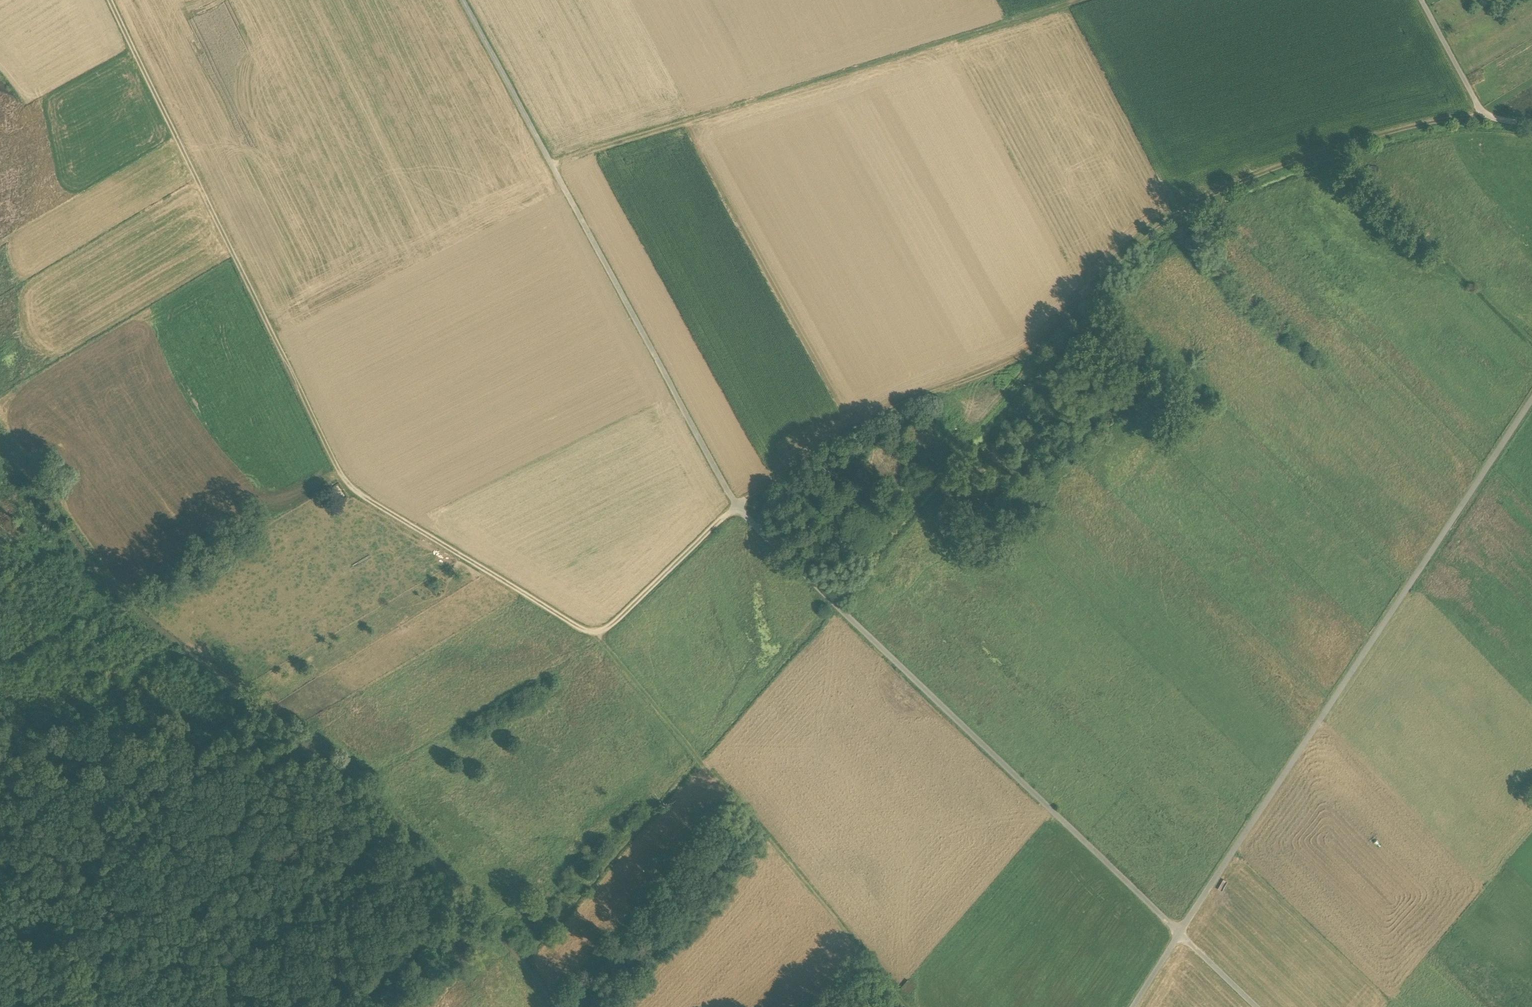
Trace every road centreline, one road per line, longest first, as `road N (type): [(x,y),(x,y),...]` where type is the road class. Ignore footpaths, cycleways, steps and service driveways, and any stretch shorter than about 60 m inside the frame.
road 1 (track): [(1486,121),(1298,168),(1171,227),(1049,350),(871,432),(753,503),(603,644),(354,491),(112,0)]
road 2 (track): [(1179,934),(742,513),(465,0)]
road 3 (track): [(1531,398),(1179,934)]
road 4 (track): [(1106,0),(557,172)]
road 5 (track): [(603,644),(908,1006)]
road 6 (track): [(0,695),(287,1006)]
road 7 (track): [(1424,0),(1486,121),(1531,129)]

